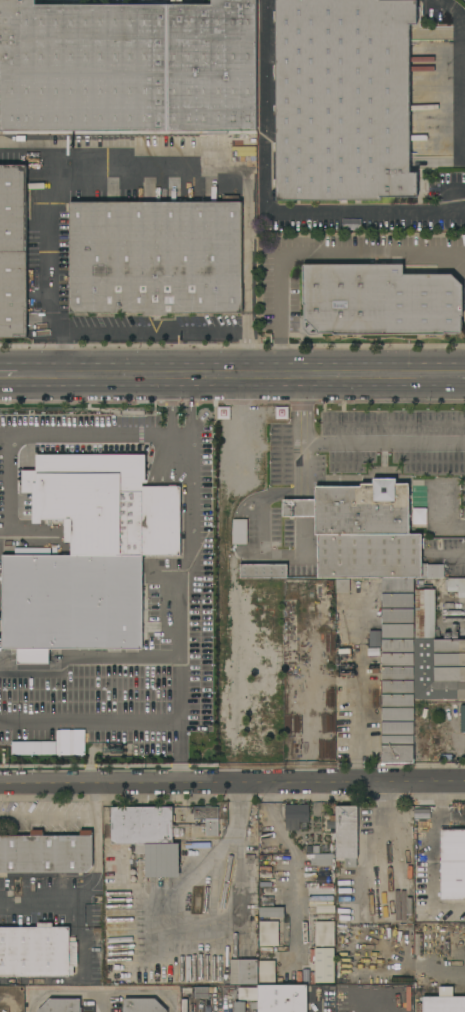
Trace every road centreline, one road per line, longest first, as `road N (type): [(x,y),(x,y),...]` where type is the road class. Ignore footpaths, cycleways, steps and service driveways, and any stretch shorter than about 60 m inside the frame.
road 1 (residential): [(0,782),(464,781)]
road 2 (secondary): [(0,394),(459,393)]
road 3 (secondary): [(464,363),(18,364)]
road 4 (residential): [(250,364),(248,185)]

